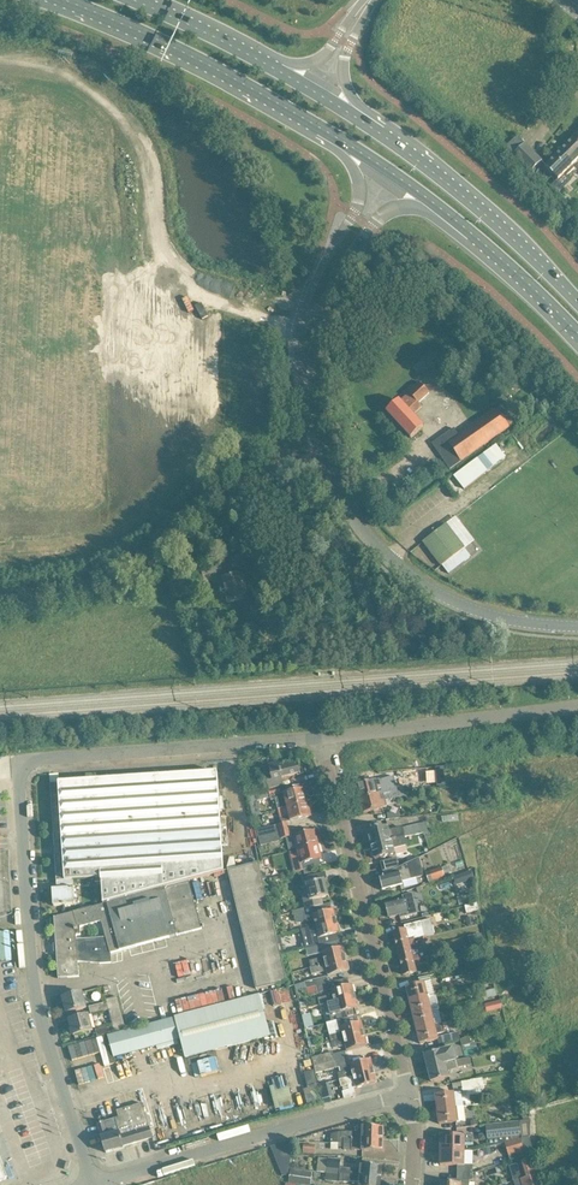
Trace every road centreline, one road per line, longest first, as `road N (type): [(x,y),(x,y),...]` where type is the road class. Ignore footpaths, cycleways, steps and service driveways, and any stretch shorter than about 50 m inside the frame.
road 1 (unclassified): [(94,1184),(38,1003),(20,761),(322,738)]
road 2 (unclassified): [(409,1094),(322,738)]
road 3 (unclassified): [(0,593),(118,573),(221,503),(326,458)]
road 4 (unclassified): [(577,629),(502,624),(417,588),(359,525),(326,458)]
road 5 (unclassified): [(94,1184),(409,1094)]
road 6 (primary): [(61,0),(190,56),(322,129)]
road 7 (unclassified): [(577,706),(322,738)]
road 8 (primary): [(577,302),(385,135)]
road 9 (primary): [(322,129),(477,237)]
road 10 (unclassified): [(326,458),(307,396),(310,312)]
road 11 (primary): [(385,135),(259,59)]
road 12 (primary): [(477,237),(577,335)]
road 13 (primary): [(259,59),(133,0)]

